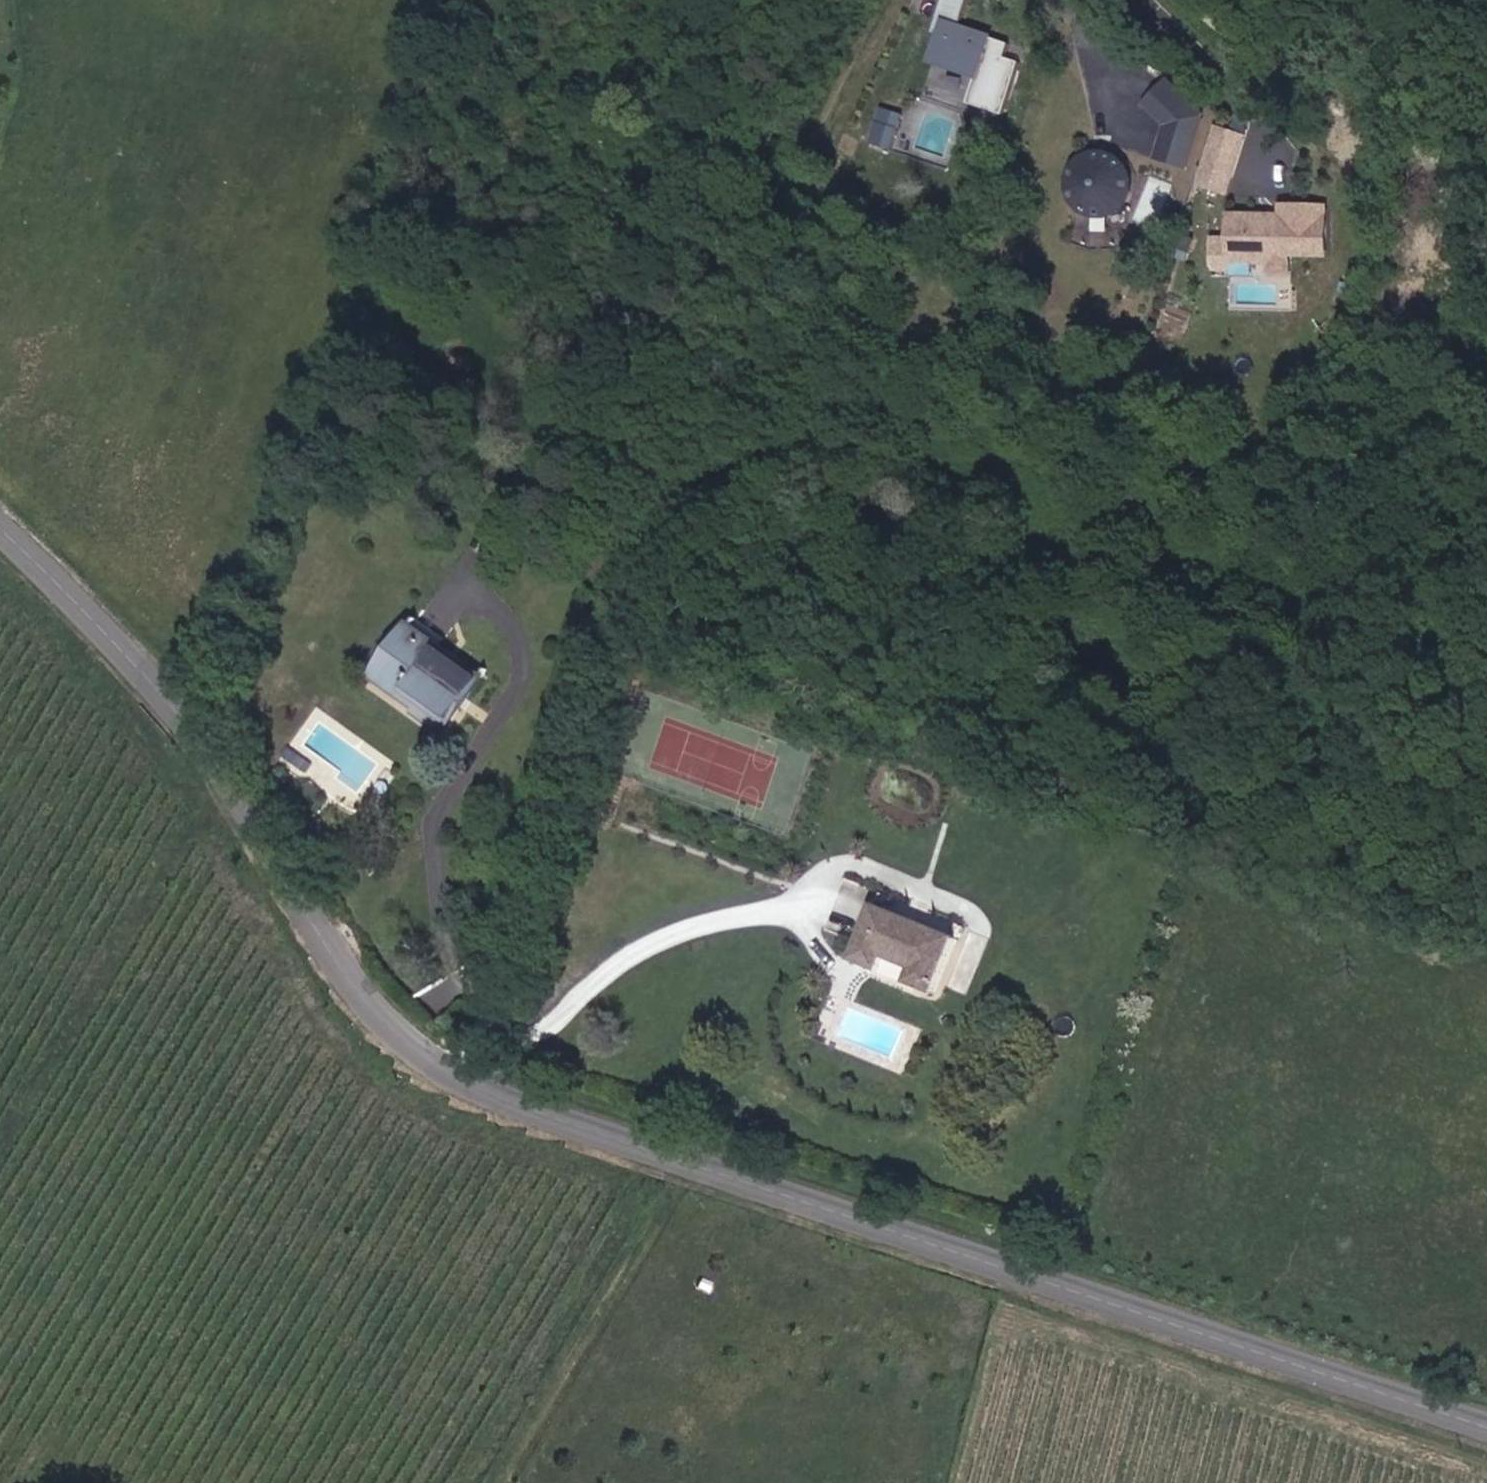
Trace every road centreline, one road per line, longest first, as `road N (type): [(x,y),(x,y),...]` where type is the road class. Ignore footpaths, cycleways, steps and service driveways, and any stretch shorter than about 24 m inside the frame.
road 1 (secondary): [(1486,1426),(558,1121),(458,1076),(386,1020),(338,961),(237,794),(127,650),(0,523)]

